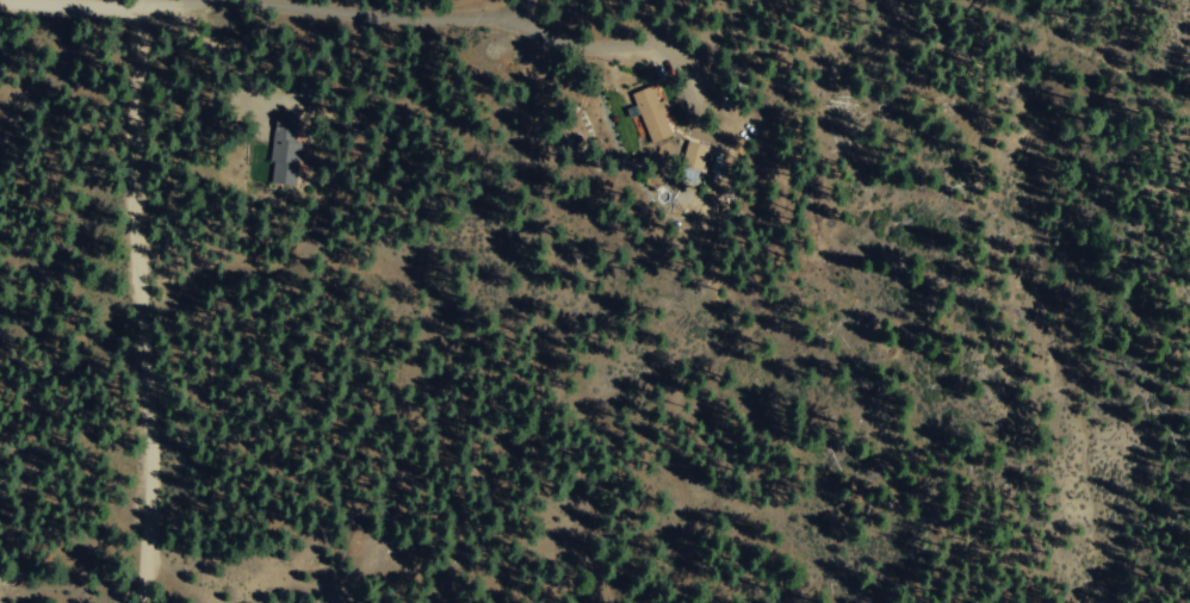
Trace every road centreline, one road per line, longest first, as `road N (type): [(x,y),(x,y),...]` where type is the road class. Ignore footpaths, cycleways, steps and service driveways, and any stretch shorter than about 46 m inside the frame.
road 1 (residential): [(0,1),(521,18)]
road 2 (residential): [(528,0),(521,18),(544,32),(611,45),(645,43),(662,27),(669,0)]

